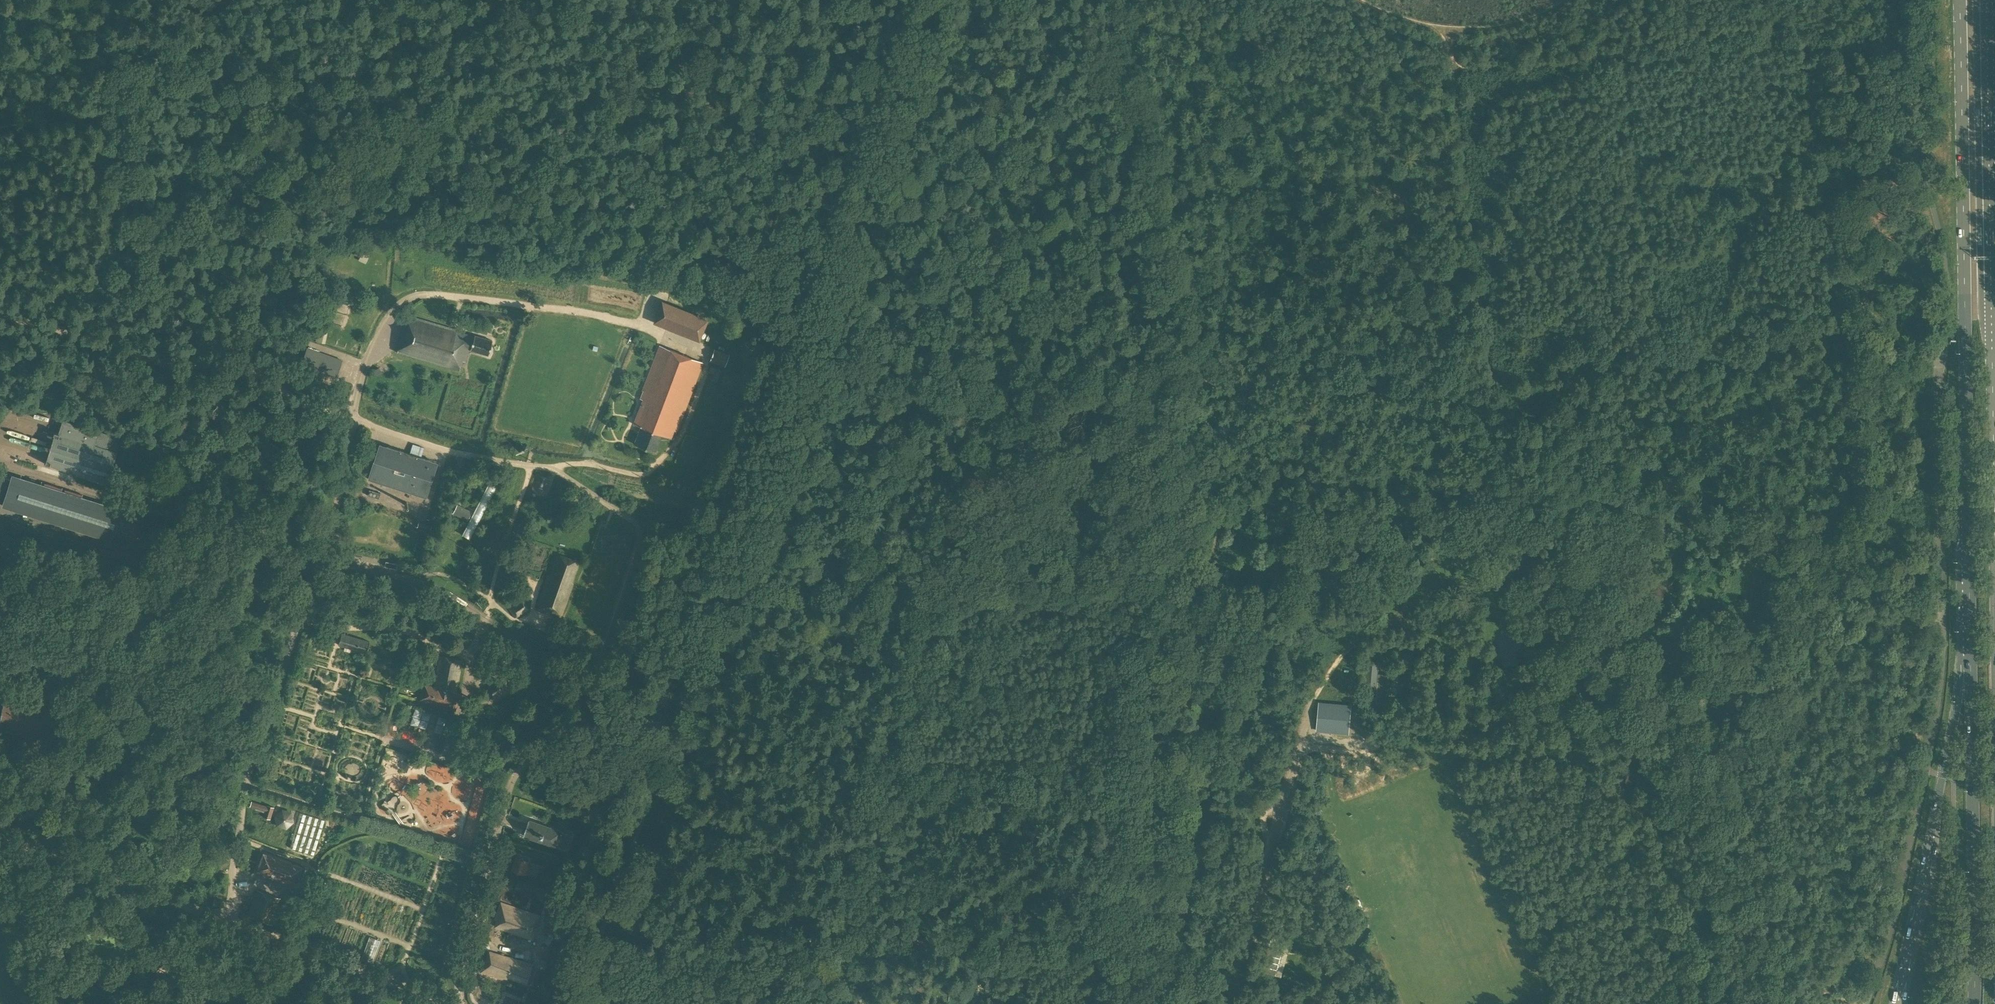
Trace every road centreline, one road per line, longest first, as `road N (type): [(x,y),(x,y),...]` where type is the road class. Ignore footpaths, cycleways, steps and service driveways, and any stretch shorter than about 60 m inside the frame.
road 1 (primary): [(1959,0),(1969,659)]
road 2 (unclassified): [(1940,356),(1939,680),(1890,928),(1865,1003)]
road 3 (track): [(1205,572),(1223,511),(1220,477),(1166,416),(1153,386),(1145,189),(1116,124),(1098,0)]
road 4 (track): [(383,0),(437,95),(560,176),(598,173),(705,125),(774,110),(818,119),(880,150)]
road 5 (track): [(1125,1003),(1135,927),(831,945)]
road 6 (primary): [(1969,659),(1899,1003)]
road 7 (primary): [(1969,659),(1974,1003)]
road 8 (primary): [(1991,326),(1986,0)]
road 9 (unclassified): [(1228,1003),(1311,701)]
road 10 (unclassified): [(623,873),(575,1003)]
road 11 (track): [(1311,701),(1349,646),(1406,604)]
road 12 (track): [(106,82),(110,91),(84,116),(0,128)]

